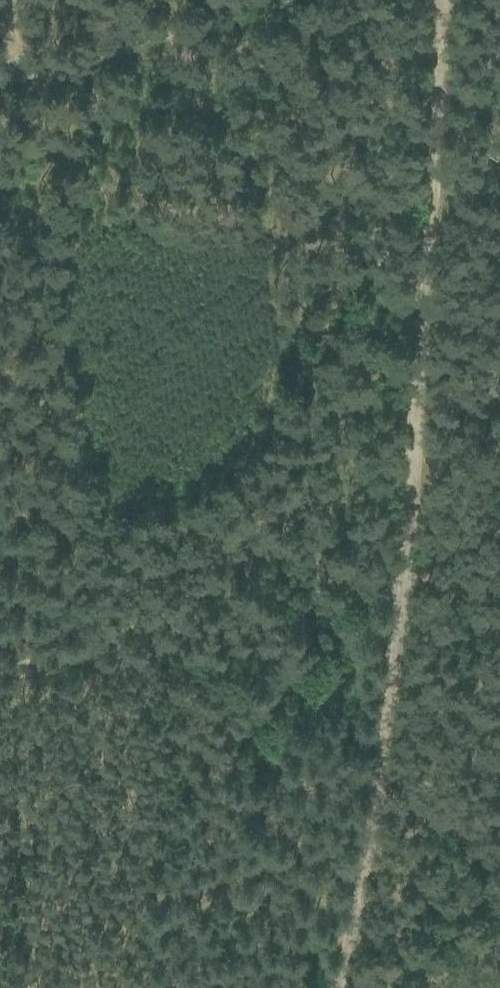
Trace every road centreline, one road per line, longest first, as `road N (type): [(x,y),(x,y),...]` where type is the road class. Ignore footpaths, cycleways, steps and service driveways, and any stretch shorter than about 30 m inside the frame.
road 1 (track): [(7,0),(52,657),(398,584)]
road 2 (track): [(437,0),(398,584)]
road 3 (track): [(398,584),(356,887)]

